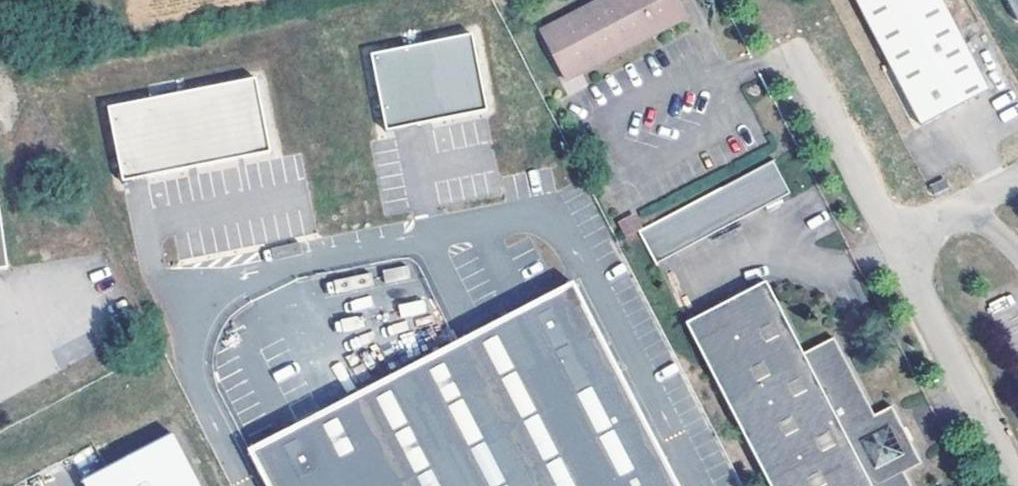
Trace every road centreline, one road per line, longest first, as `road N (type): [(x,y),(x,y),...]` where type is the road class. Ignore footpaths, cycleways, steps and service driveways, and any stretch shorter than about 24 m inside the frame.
road 1 (unclassified): [(793,44),(1013,485)]

